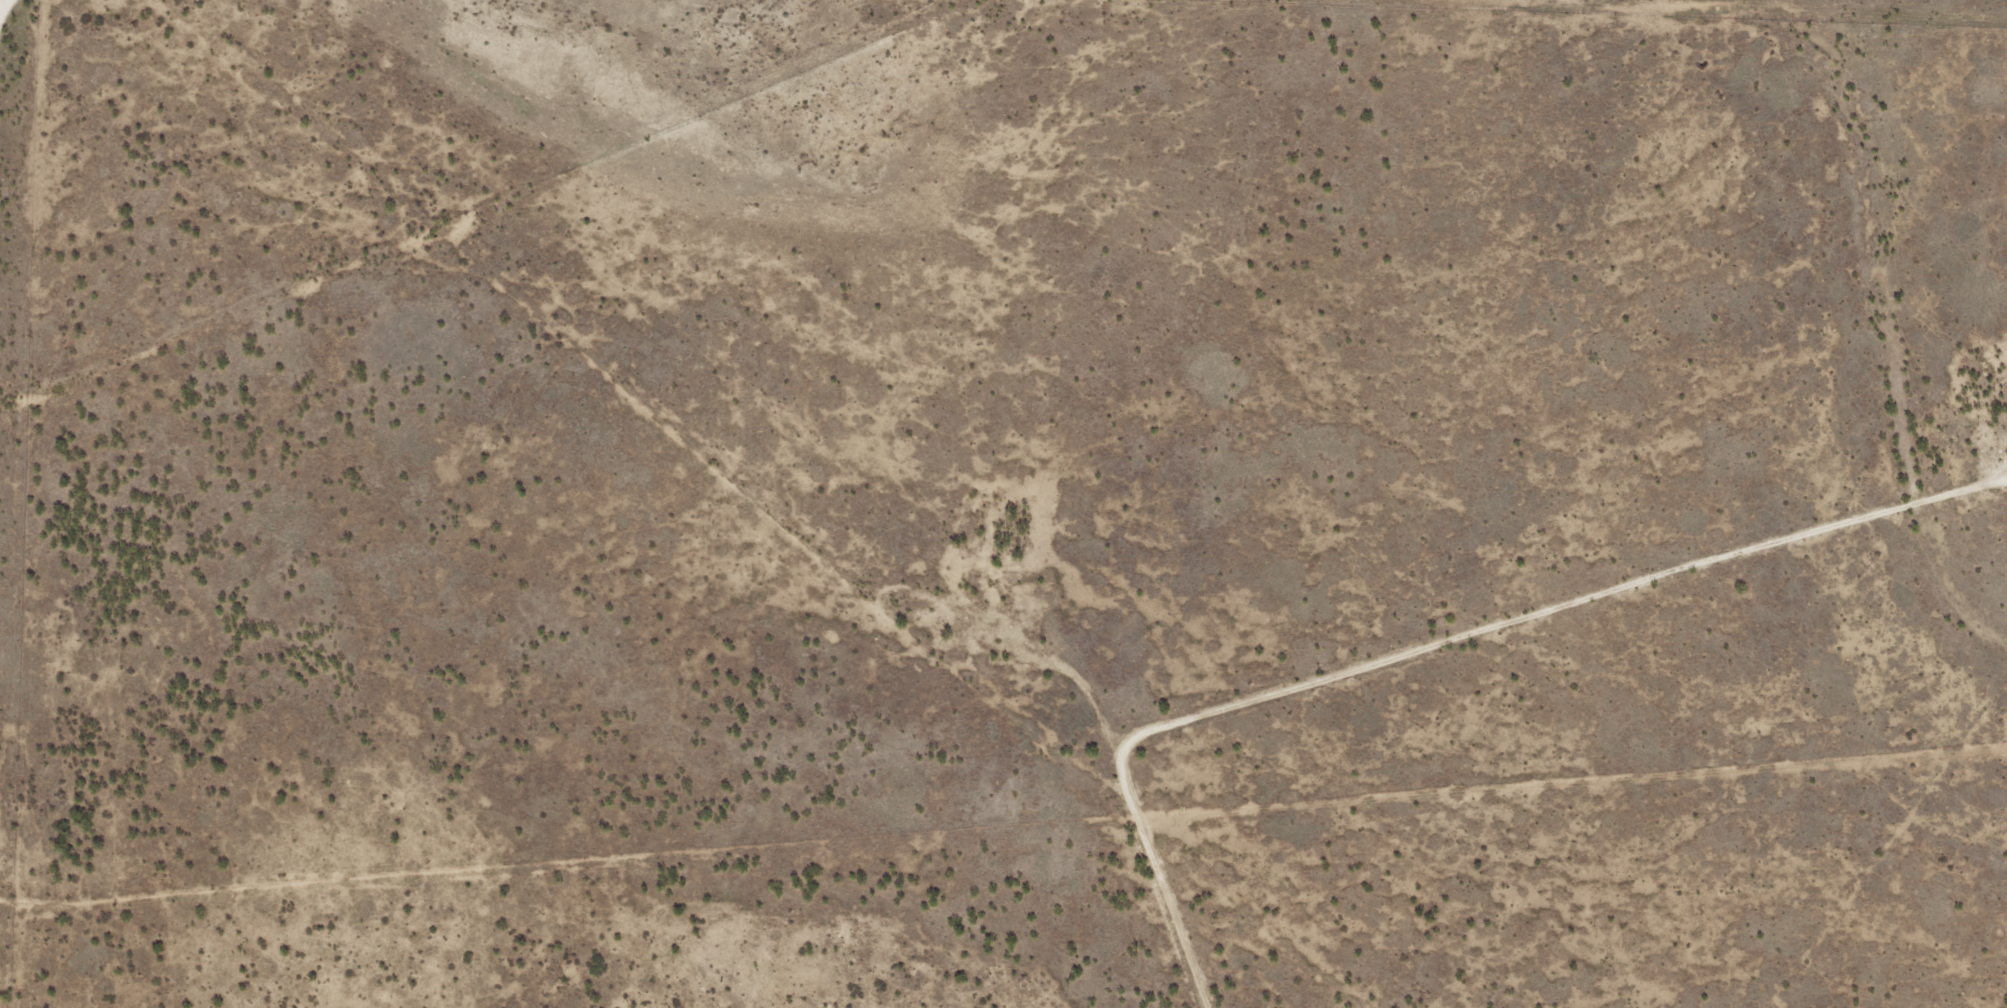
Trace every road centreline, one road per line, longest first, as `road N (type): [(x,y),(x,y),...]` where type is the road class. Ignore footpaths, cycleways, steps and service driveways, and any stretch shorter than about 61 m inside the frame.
road 1 (track): [(0,950),(37,13),(44,0)]

